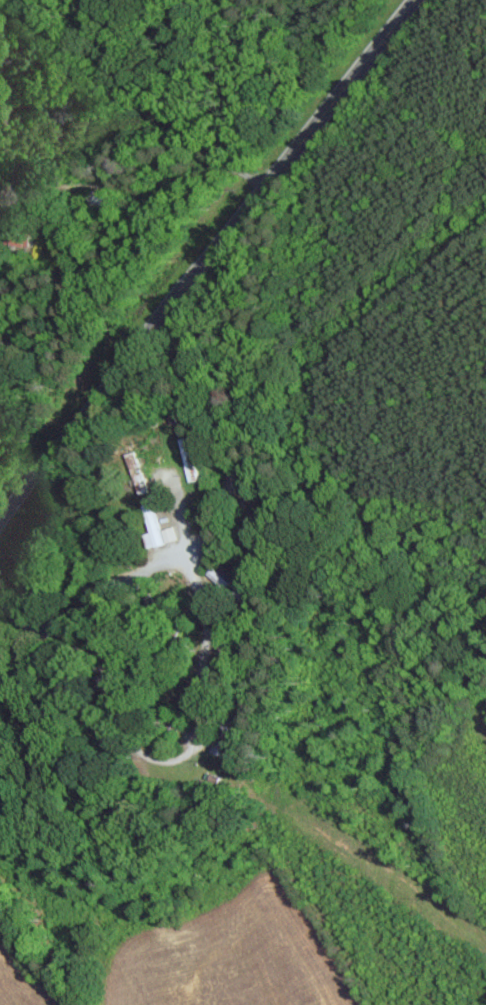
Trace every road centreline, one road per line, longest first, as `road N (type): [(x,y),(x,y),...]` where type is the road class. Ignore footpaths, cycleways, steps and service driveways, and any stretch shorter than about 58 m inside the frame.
road 1 (primary): [(0,519),(413,0)]
road 2 (residential): [(0,585),(26,593),(89,587),(181,550),(217,518),(231,469),(230,419),(204,368),(158,321)]
road 3 (residential): [(130,714),(134,737),(155,755),(177,755),(200,738),(205,610),(194,560),(209,531)]

